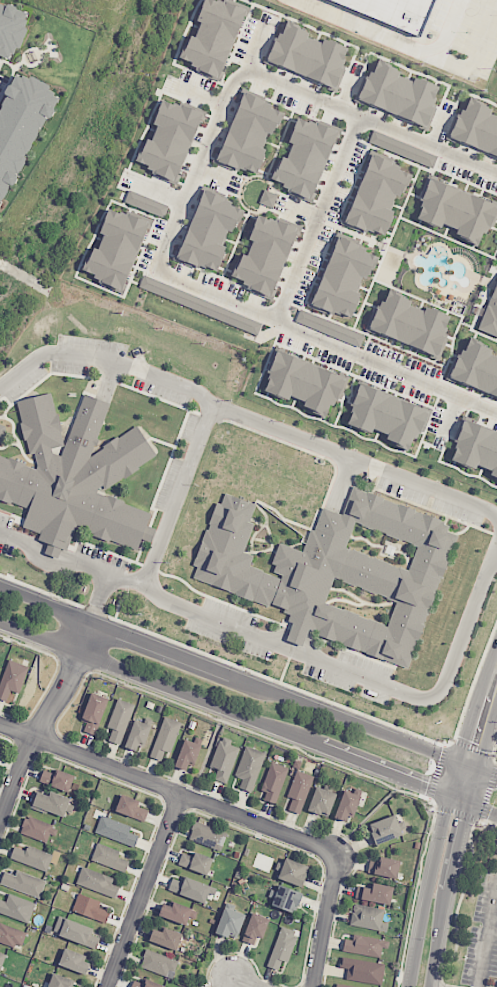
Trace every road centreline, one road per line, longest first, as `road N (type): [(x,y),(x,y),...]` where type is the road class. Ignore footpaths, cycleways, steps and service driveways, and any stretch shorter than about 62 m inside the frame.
road 1 (tertiary): [(460,762),(0,585)]
road 2 (tertiary): [(0,624),(451,795)]
road 3 (residential): [(0,724),(337,856)]
road 4 (residential): [(93,621),(63,691),(31,736),(0,818)]
road 5 (residential): [(107,986),(180,794)]
road 6 (tertiary): [(451,795),(411,986)]
road 7 (residential): [(337,856),(311,986)]
road 8 (tertiary): [(447,889),(478,769)]

